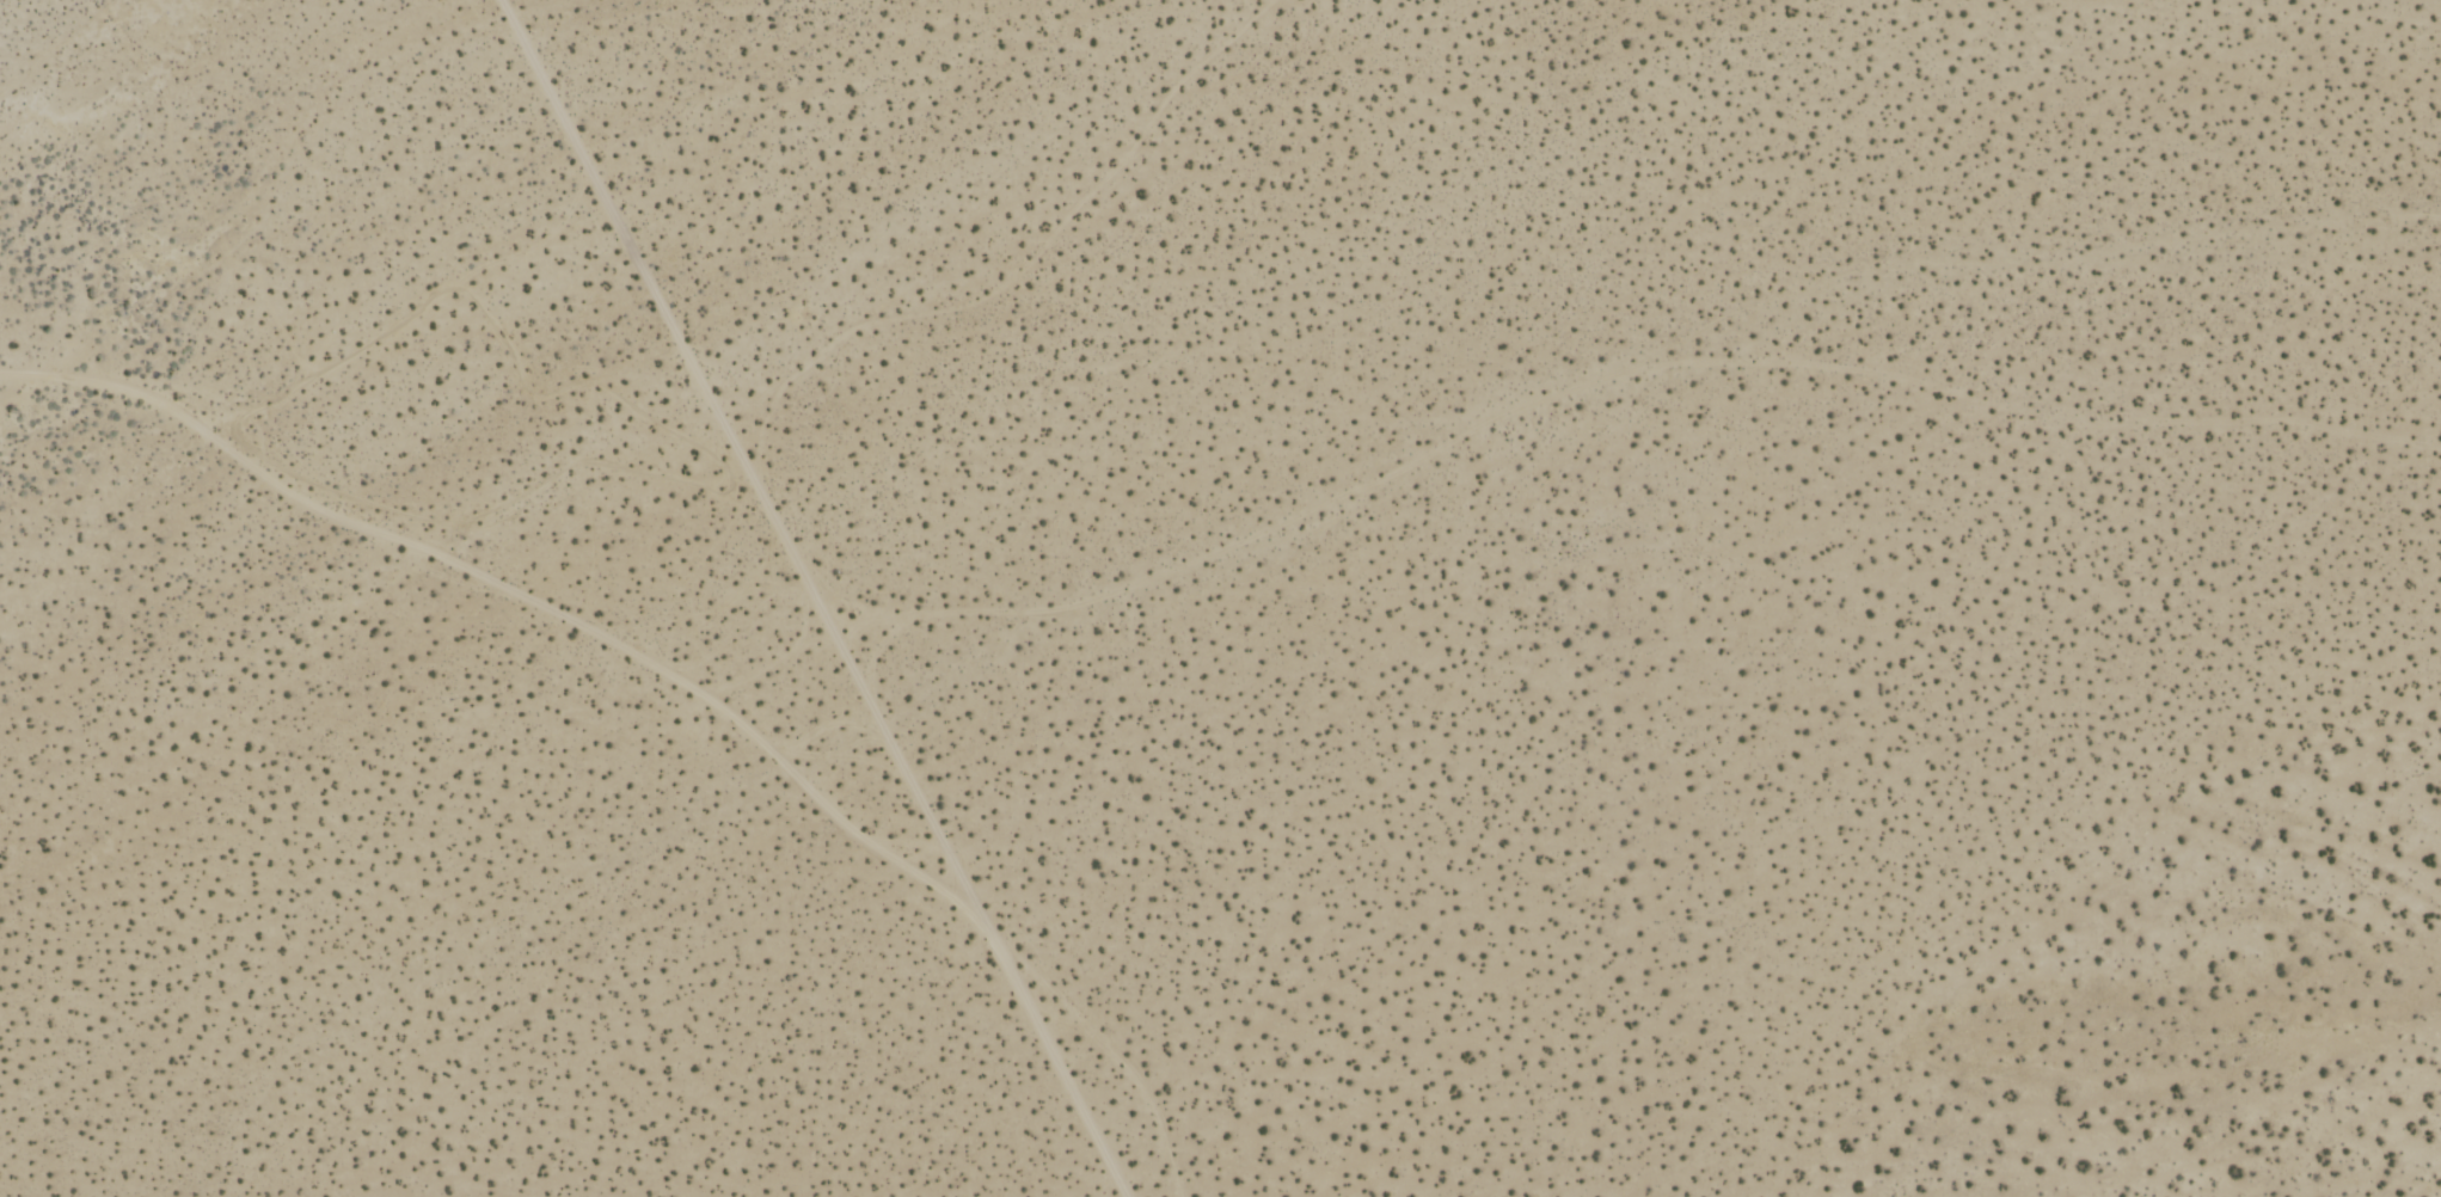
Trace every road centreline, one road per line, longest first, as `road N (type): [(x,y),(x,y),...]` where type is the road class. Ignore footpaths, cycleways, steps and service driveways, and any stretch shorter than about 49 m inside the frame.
road 1 (track): [(0,351),(105,348),(403,560),(582,590),(756,653),(850,739),(930,871),(1079,989),(1151,1196)]
road 2 (track): [(963,897),(499,0)]

